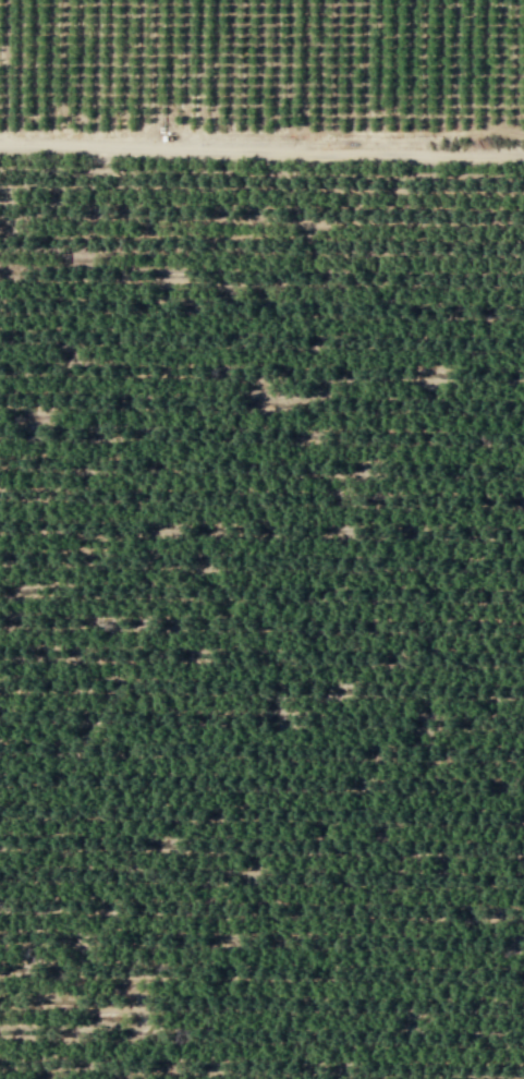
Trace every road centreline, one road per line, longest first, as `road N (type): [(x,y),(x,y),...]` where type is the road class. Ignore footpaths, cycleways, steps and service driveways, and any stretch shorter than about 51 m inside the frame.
road 1 (track): [(0,145),(523,154)]

